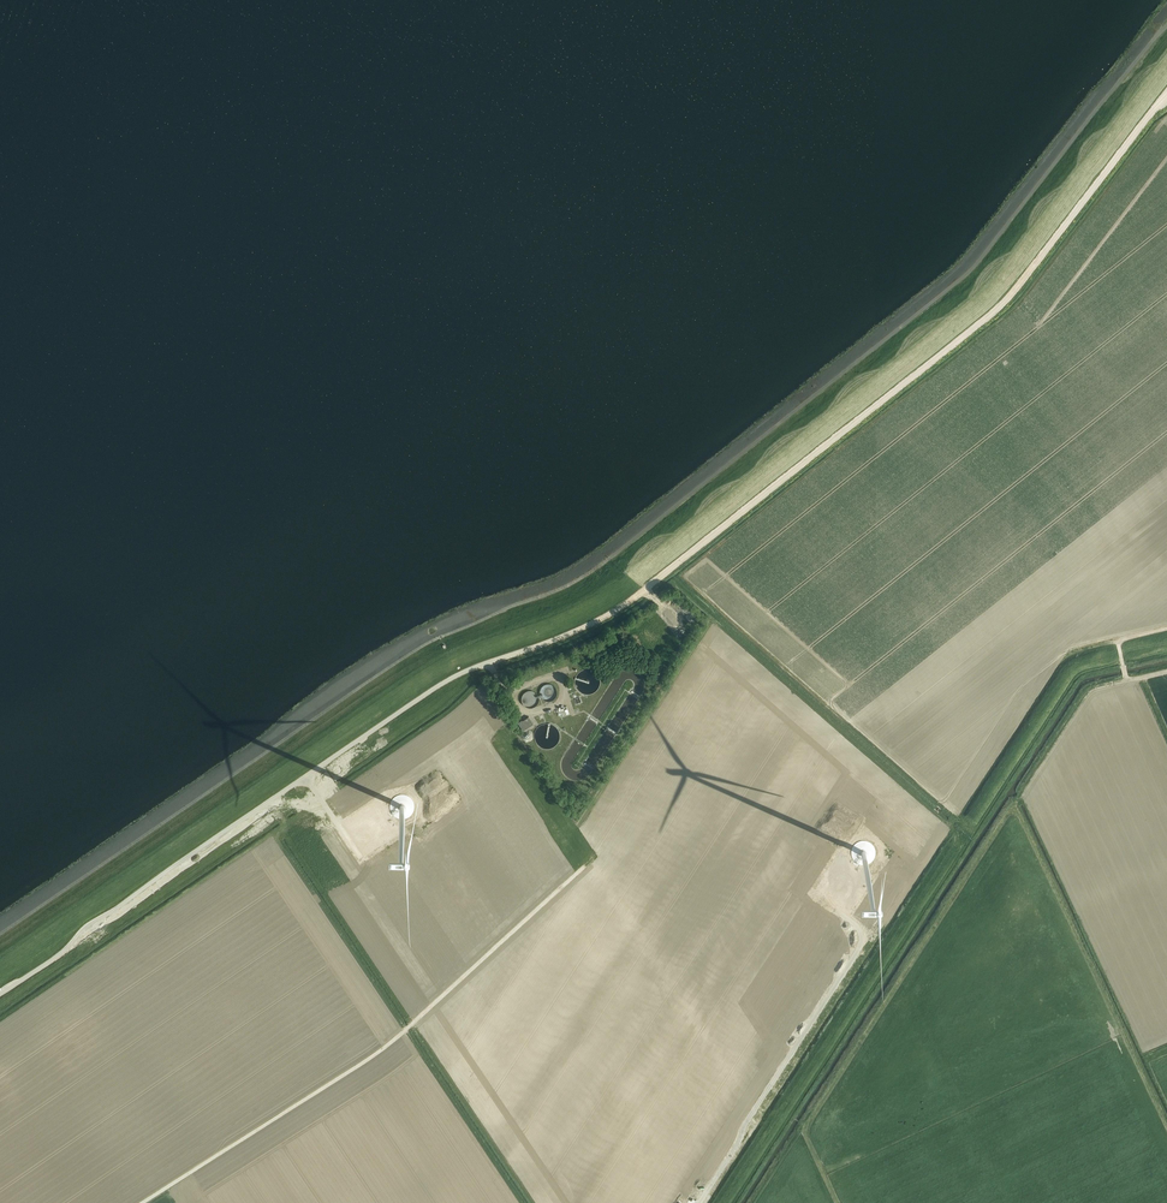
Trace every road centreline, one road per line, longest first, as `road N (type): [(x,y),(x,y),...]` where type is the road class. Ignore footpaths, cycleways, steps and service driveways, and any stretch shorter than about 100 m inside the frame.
road 1 (track): [(1166,95),(1001,306),(643,592),(588,625),(495,660)]
road 2 (track): [(838,1202),(809,1125),(1013,812),(1023,818),(1166,1124)]
road 3 (track): [(1166,671),(1130,679),(1118,644),(1166,628)]

